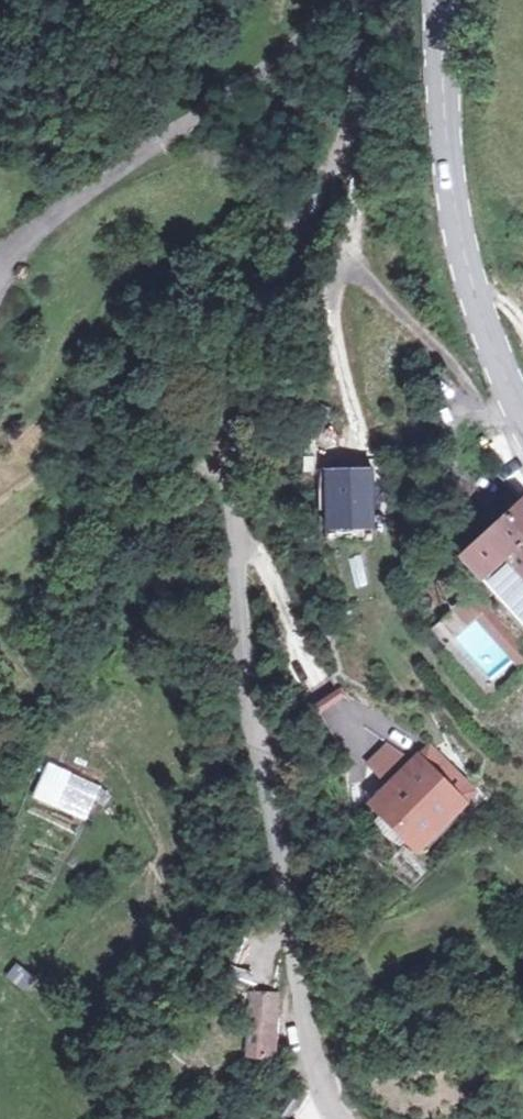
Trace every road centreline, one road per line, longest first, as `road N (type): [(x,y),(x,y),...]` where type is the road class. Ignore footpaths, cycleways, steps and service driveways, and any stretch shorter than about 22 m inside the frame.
road 1 (unclassified): [(339,1118),(306,1050),(243,691),(231,362),(255,284),(335,158),(367,0)]
road 2 (secondary): [(522,406),(464,238),(439,0)]

